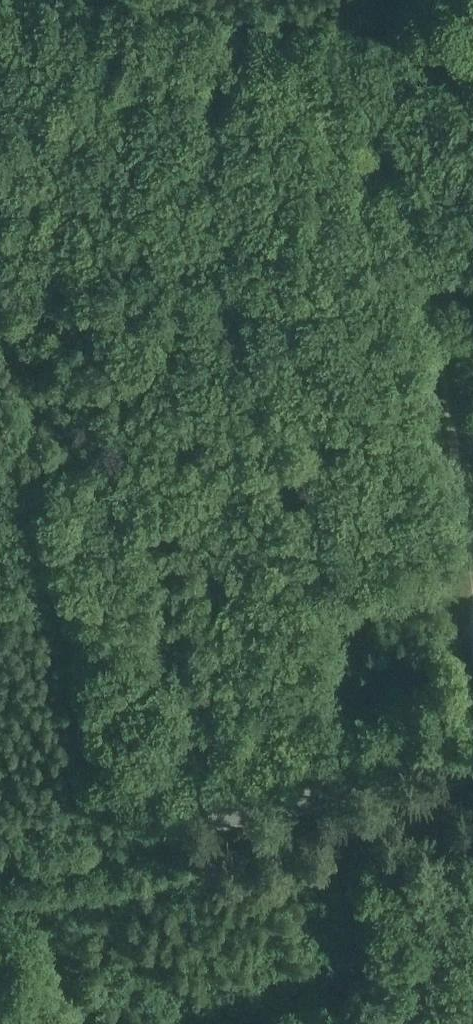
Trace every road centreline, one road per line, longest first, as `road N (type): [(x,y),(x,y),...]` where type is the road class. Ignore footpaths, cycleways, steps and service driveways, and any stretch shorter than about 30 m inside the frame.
road 1 (track): [(400,33),(472,605)]
road 2 (tertiary): [(0,863),(472,770)]
road 3 (track): [(400,33),(158,0)]
road 4 (track): [(406,1023),(341,839)]

